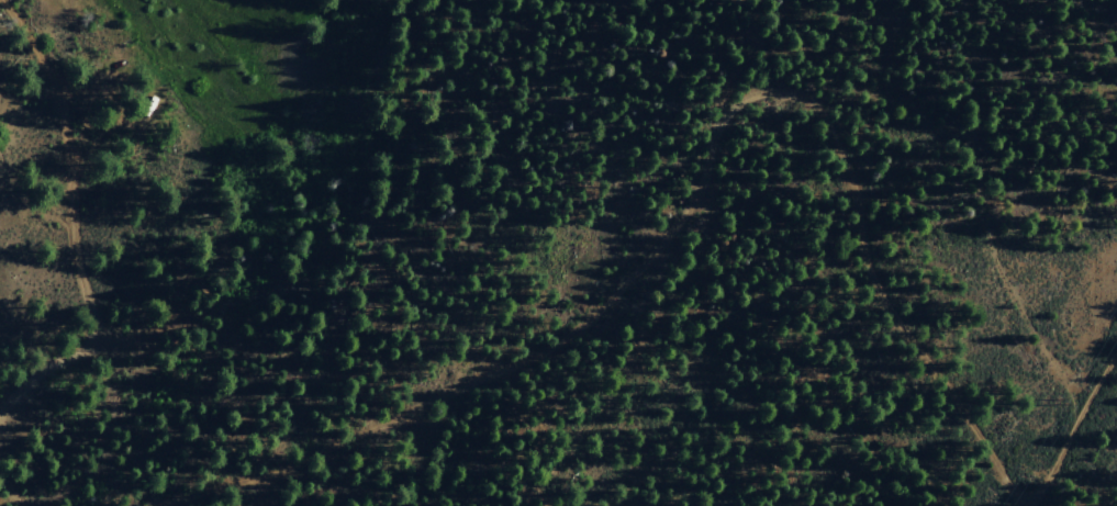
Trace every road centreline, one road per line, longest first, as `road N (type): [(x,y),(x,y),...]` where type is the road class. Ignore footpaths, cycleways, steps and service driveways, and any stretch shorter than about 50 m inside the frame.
road 1 (track): [(211,474),(237,481),(291,470),(561,351),(625,308),(693,205),(725,111),(767,94),(807,102),(834,134),(872,273),(1021,505)]
road 2 (track): [(1043,505),(1081,419),(1071,414),(1063,383),(984,243),(971,185),(964,0)]
road 3 (track): [(0,416),(102,334),(71,244),(60,97),(38,48),(2,0)]

